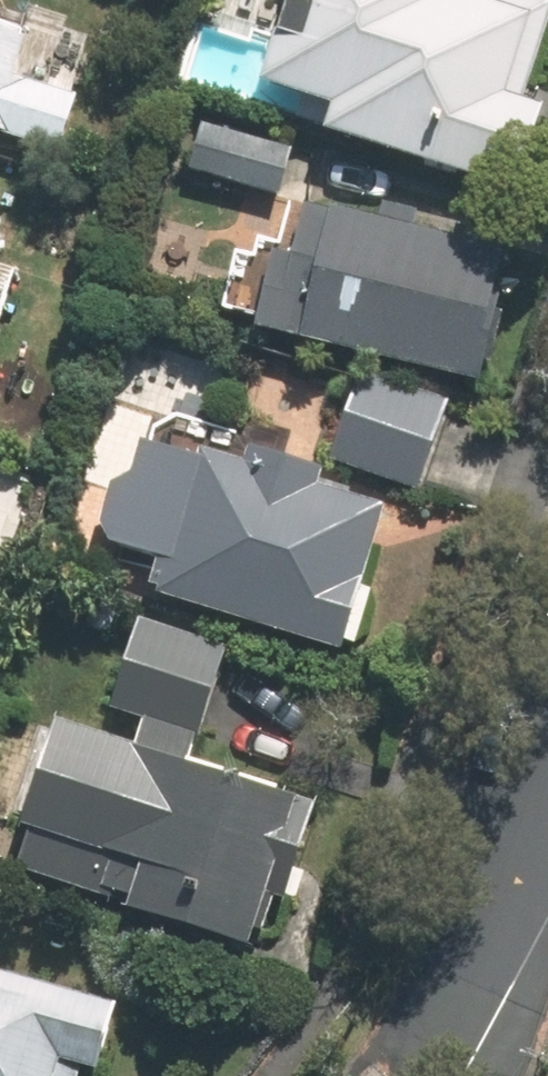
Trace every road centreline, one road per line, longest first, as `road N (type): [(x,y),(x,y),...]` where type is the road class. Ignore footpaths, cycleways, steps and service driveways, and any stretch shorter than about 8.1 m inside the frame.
road 1 (tertiary): [(457,1075),(547,808)]

